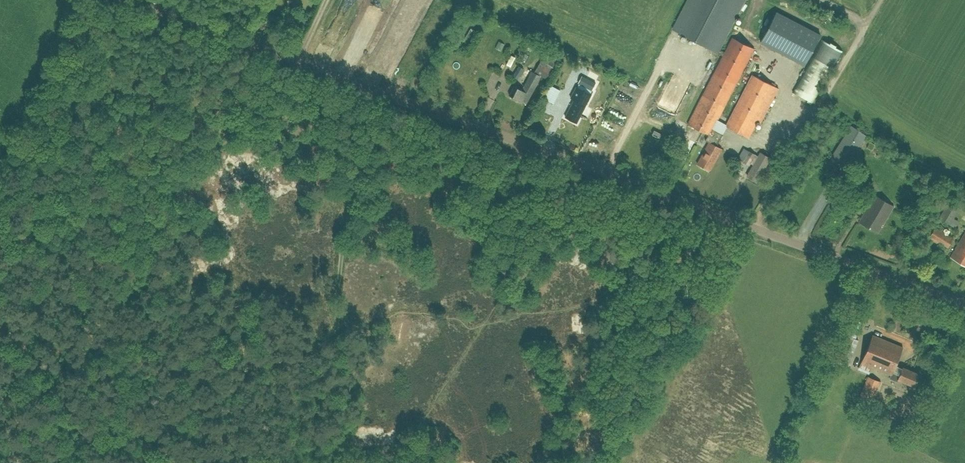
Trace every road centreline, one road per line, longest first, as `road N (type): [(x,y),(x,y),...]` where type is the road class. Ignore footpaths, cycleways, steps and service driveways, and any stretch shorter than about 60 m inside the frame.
road 1 (tertiary): [(964,305),(124,0)]
road 2 (track): [(346,462),(337,333),(352,119),(364,86)]

